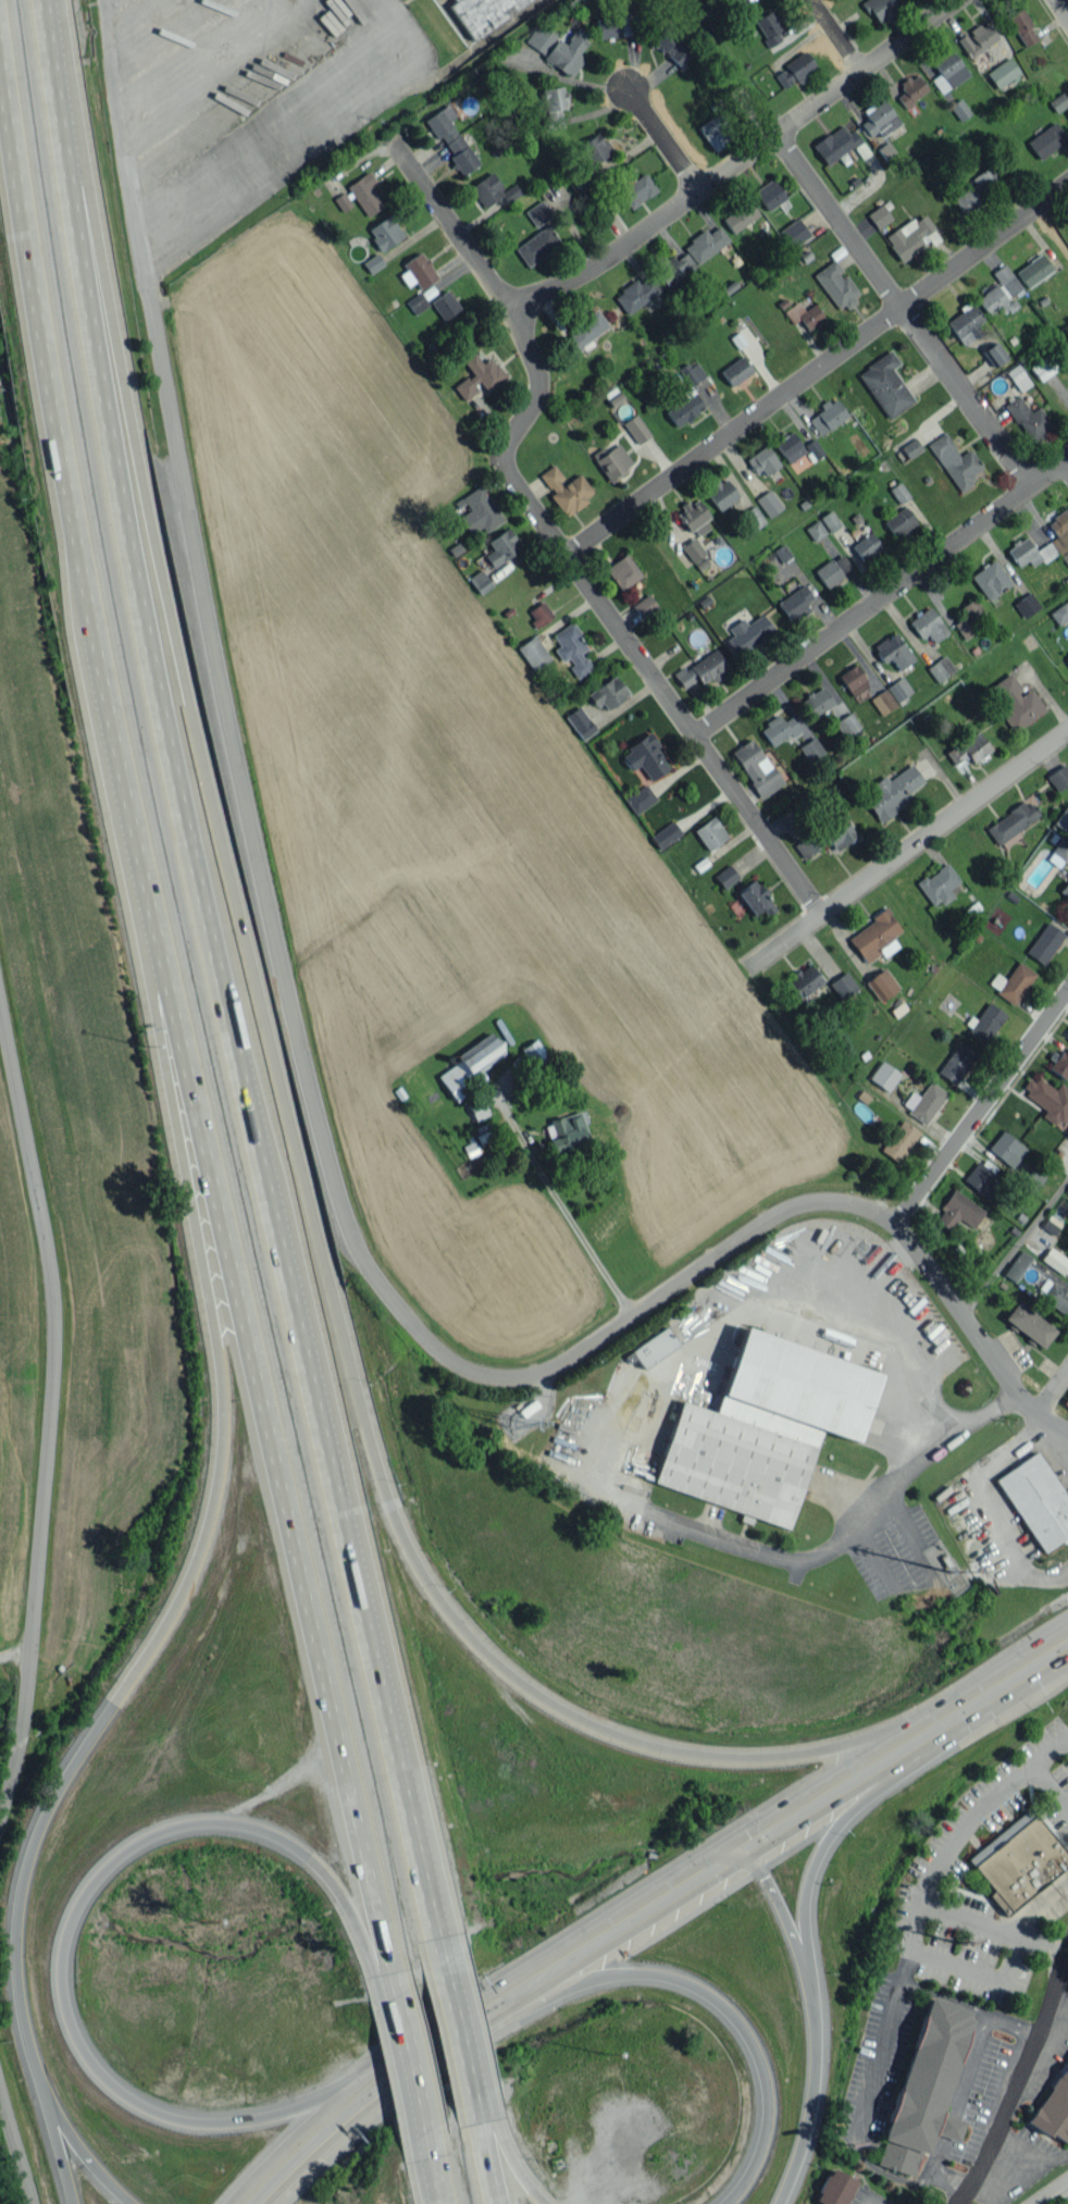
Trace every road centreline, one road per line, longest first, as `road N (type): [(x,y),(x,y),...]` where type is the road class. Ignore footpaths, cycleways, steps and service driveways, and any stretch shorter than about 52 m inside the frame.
road 1 (motorway): [(449,1960),(127,507),(47,0)]
road 2 (motorway): [(0,95),(137,866),(390,2004)]
road 3 (residential): [(1067,1431),(1027,1406),(906,1236),(873,1211),(833,1202),(775,1216),(607,1338),(520,1379),(457,1372),(401,1317),(352,1238),(310,1095),(260,877),(152,310)]
road 4 (motorway): [(170,1012),(221,1375),(223,1450),(191,1572),(152,1646),(79,1746),(36,1844),(17,1934),(27,2027)]
road 5 (residential): [(384,129),(539,367),(533,411),(505,451),(507,473),(820,917)]
road 6 (motorway): [(360,2083),(262,2120),(185,2123),(152,2115),(104,2081),(72,2036),(60,1982),(69,1923),(112,1864),(149,1838),(214,1824),(252,1828),(295,1846),(325,1872),(372,1951),(390,2004)]
road 7 (residential): [(0,992),(58,1298),(22,1720),(0,1813)]
road 8 (motorway): [(917,1721),(796,1756),(710,1760),(636,1747),(552,1714),(463,1652),(421,1608),(369,1522),(323,1396)]
road 9 (residential): [(560,555),(1067,178)]
road 10 (residential): [(510,312),(949,0)]
road 11 (motorway): [(486,1988),(655,1972),(732,2010),(765,2067),(769,2120),(767,2146),(730,2203)]
road 12 (residential): [(692,736),(1067,462)]
road 13 (residential): [(1031,491),(774,124)]
road 14 (primary): [(719,1847),(486,1988),(360,2083)]
road 15 (residential): [(1067,736),(746,971)]
road 16 (motorway): [(800,2151),(818,2063),(808,1985),(765,1879),(719,1847)]
road 17 (residential): [(1067,992),(892,1226)]
road 18 (residential): [(1067,1948),(1020,2089),(956,2203)]
road 19 (motorway): [(808,1985),(809,1875),(867,1753)]
road 20 (motorway): [(27,2027),(74,2203)]
road 21 (primary): [(1067,1624),(917,1721)]
road 22 (primary): [(867,1753),(719,1847)]
road 23 (primary): [(360,2083),(236,2203)]
road 24 (motorway): [(481,2096),(449,1960)]
road 25 (motorway): [(390,2004),(420,2139)]
road 26 (motorway): [(49,2103),(137,2203)]
road 27 (motorway): [(544,2203),(481,2096)]

